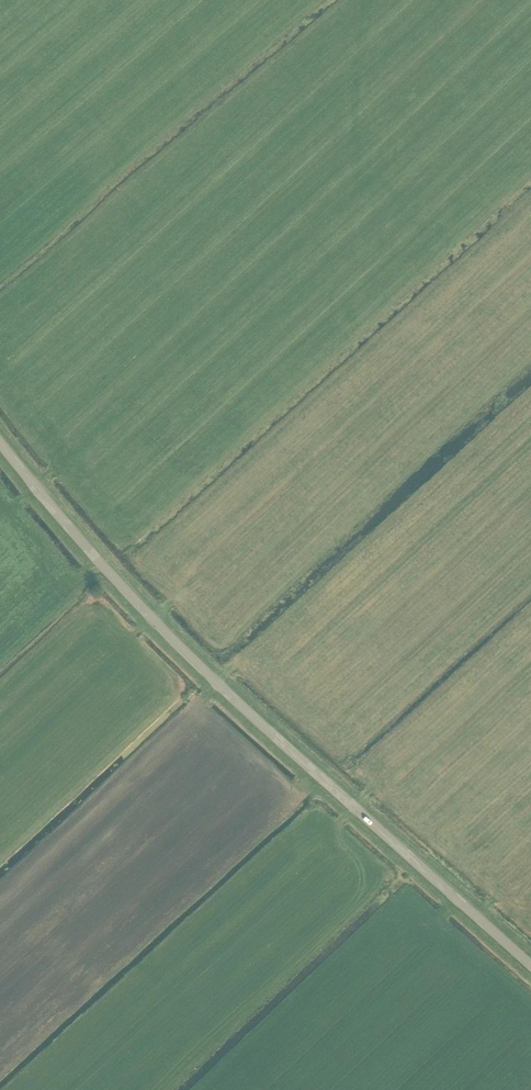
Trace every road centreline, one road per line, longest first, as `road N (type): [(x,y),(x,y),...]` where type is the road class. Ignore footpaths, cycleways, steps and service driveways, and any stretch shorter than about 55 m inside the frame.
road 1 (unclassified): [(530,968),(255,721),(99,563),(0,443)]

